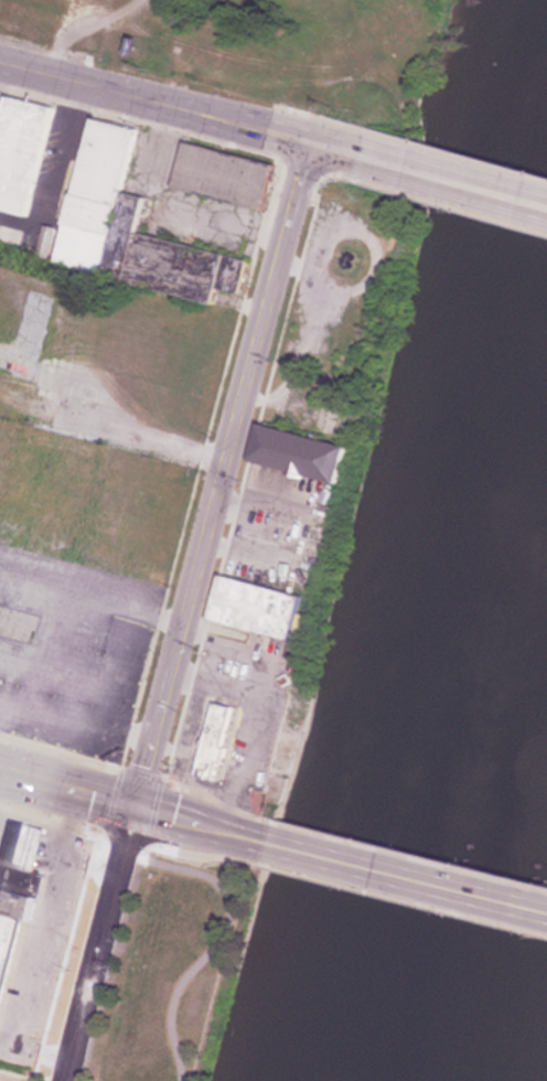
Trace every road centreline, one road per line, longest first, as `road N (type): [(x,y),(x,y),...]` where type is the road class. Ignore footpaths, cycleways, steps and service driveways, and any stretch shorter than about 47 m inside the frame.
road 1 (residential): [(64,1080),(142,810),(312,143)]
road 2 (secondary): [(0,63),(361,156)]
road 3 (secondary): [(268,843),(546,911)]
road 4 (secondary): [(268,843),(0,772)]
road 5 (secondary): [(361,156),(546,208)]

